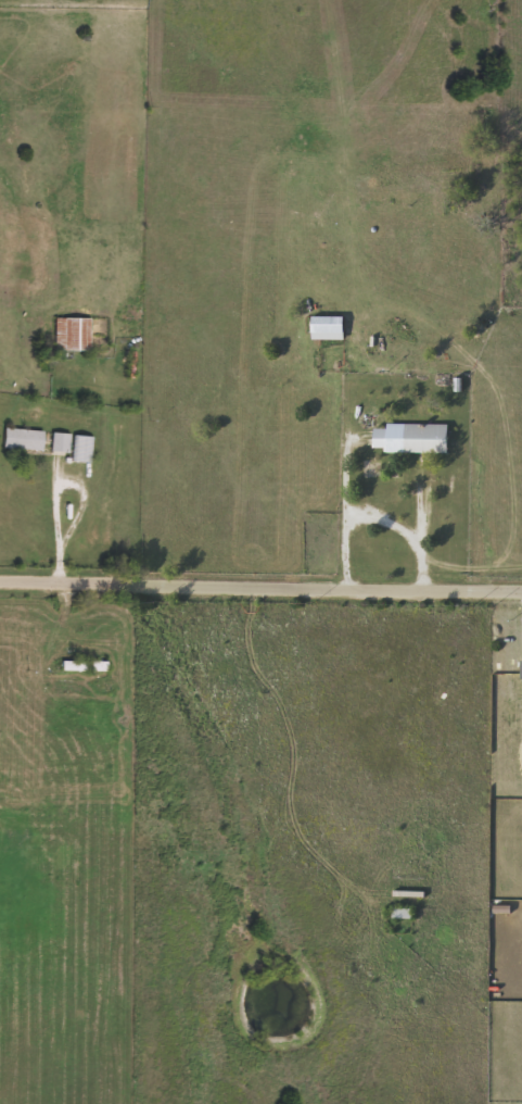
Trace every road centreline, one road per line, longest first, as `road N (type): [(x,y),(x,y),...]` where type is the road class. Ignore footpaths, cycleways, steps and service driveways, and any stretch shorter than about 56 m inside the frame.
road 1 (residential): [(521,592),(0,583)]

